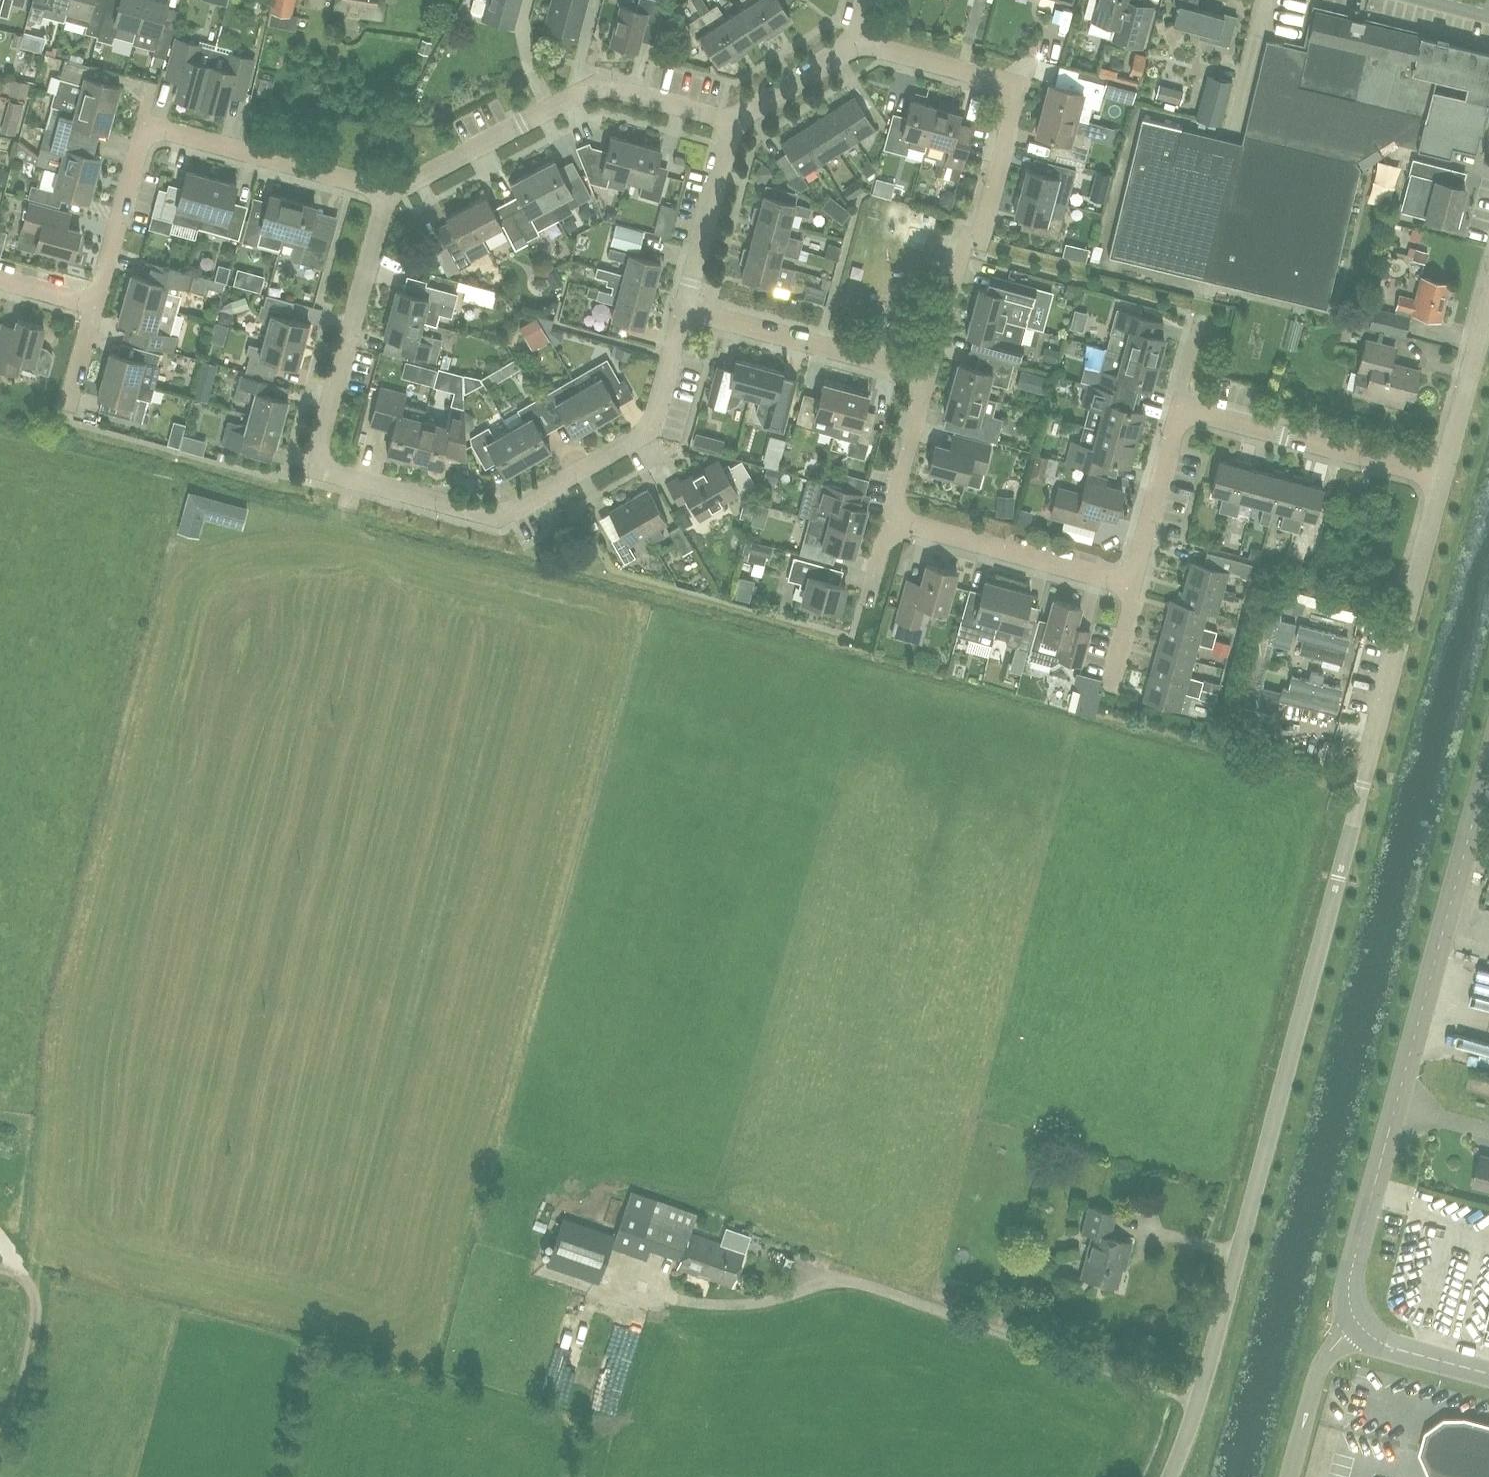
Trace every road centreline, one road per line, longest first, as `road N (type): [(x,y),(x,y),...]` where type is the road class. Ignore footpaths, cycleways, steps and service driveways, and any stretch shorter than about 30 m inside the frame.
road 1 (unclassified): [(1174,1476),(1201,1405),(1444,479)]
road 2 (residential): [(685,310),(658,413),(645,432),(506,516),(476,515),(318,466),(388,192)]
road 3 (tertiary): [(1356,1321),(1350,1279),(1488,765)]
road 4 (residential): [(927,374),(959,257),(990,214),(1015,93),(998,78),(881,46),(865,31)]
road 5 (residential): [(388,192),(600,88),(732,124)]
road 6 (residential): [(1444,479),(1182,406)]
road 7 (residential): [(1135,585),(892,519)]
road 8 (residential): [(927,374),(685,310)]
road 9 (residential): [(147,129),(388,192)]
road 10 (residential): [(732,124),(685,310)]
road 11 (residential): [(1135,585),(1182,406)]
road 12 (residential): [(97,307),(147,129)]
road 13 (unclassified): [(1444,479),(1488,311)]
road 14 (residential): [(1295,1476),(1331,1355),(1356,1321)]
road 15 (residential): [(732,124),(865,31)]
road 16 (residential): [(892,519),(927,374)]
road 17 (tertiary): [(1488,1374),(1386,1346),(1356,1321)]

